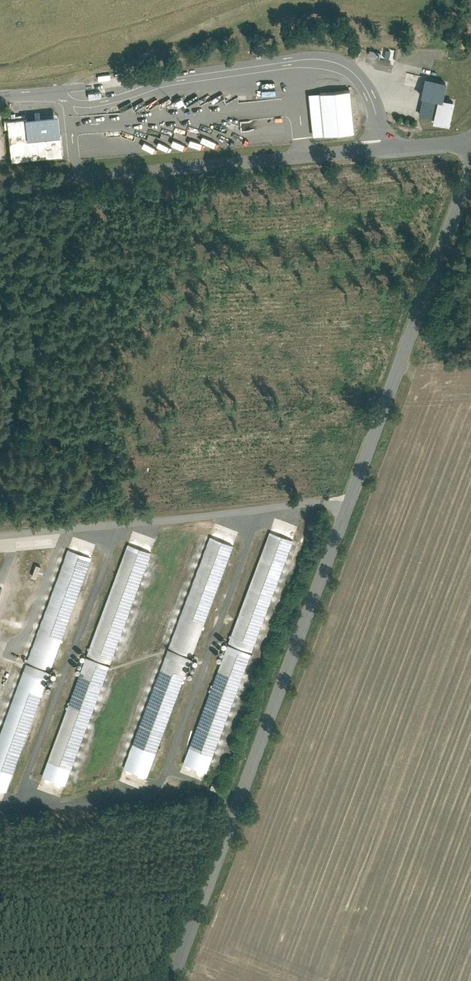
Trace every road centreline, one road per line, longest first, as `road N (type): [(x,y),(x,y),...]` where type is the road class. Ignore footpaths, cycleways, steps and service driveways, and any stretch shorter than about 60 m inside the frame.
road 1 (tertiary): [(470,172),(173,980)]
road 2 (unclassified): [(470,138),(161,169)]
road 3 (track): [(0,187),(161,169)]

